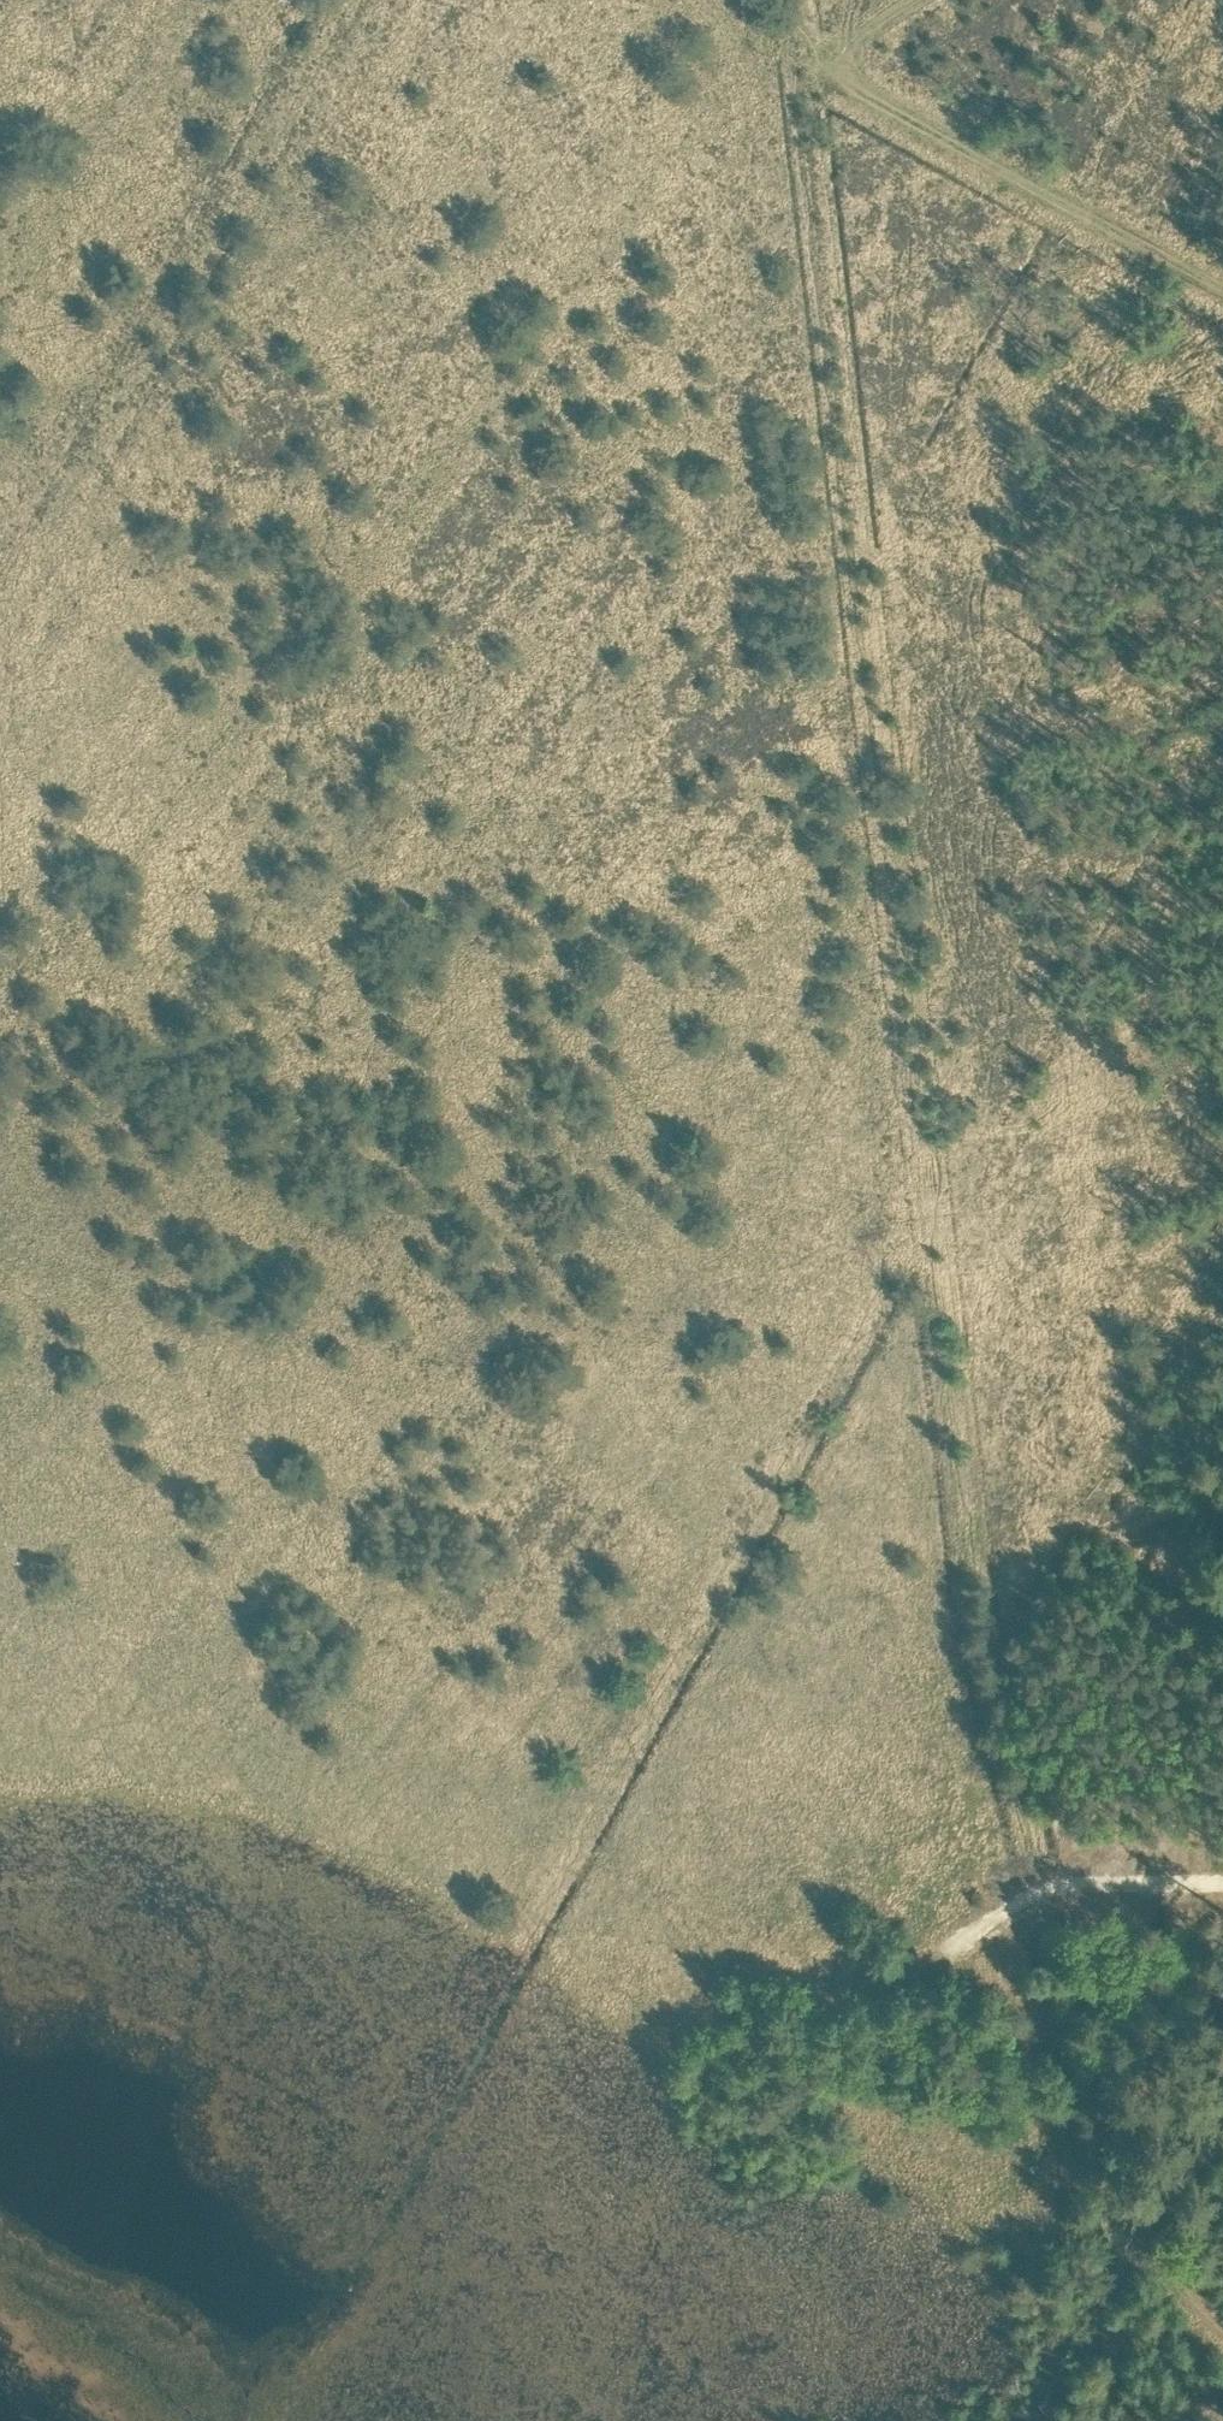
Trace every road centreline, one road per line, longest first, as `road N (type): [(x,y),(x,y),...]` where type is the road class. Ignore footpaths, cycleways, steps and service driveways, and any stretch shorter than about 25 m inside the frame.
road 1 (track): [(1222,1882),(1050,1890),(903,1979)]

